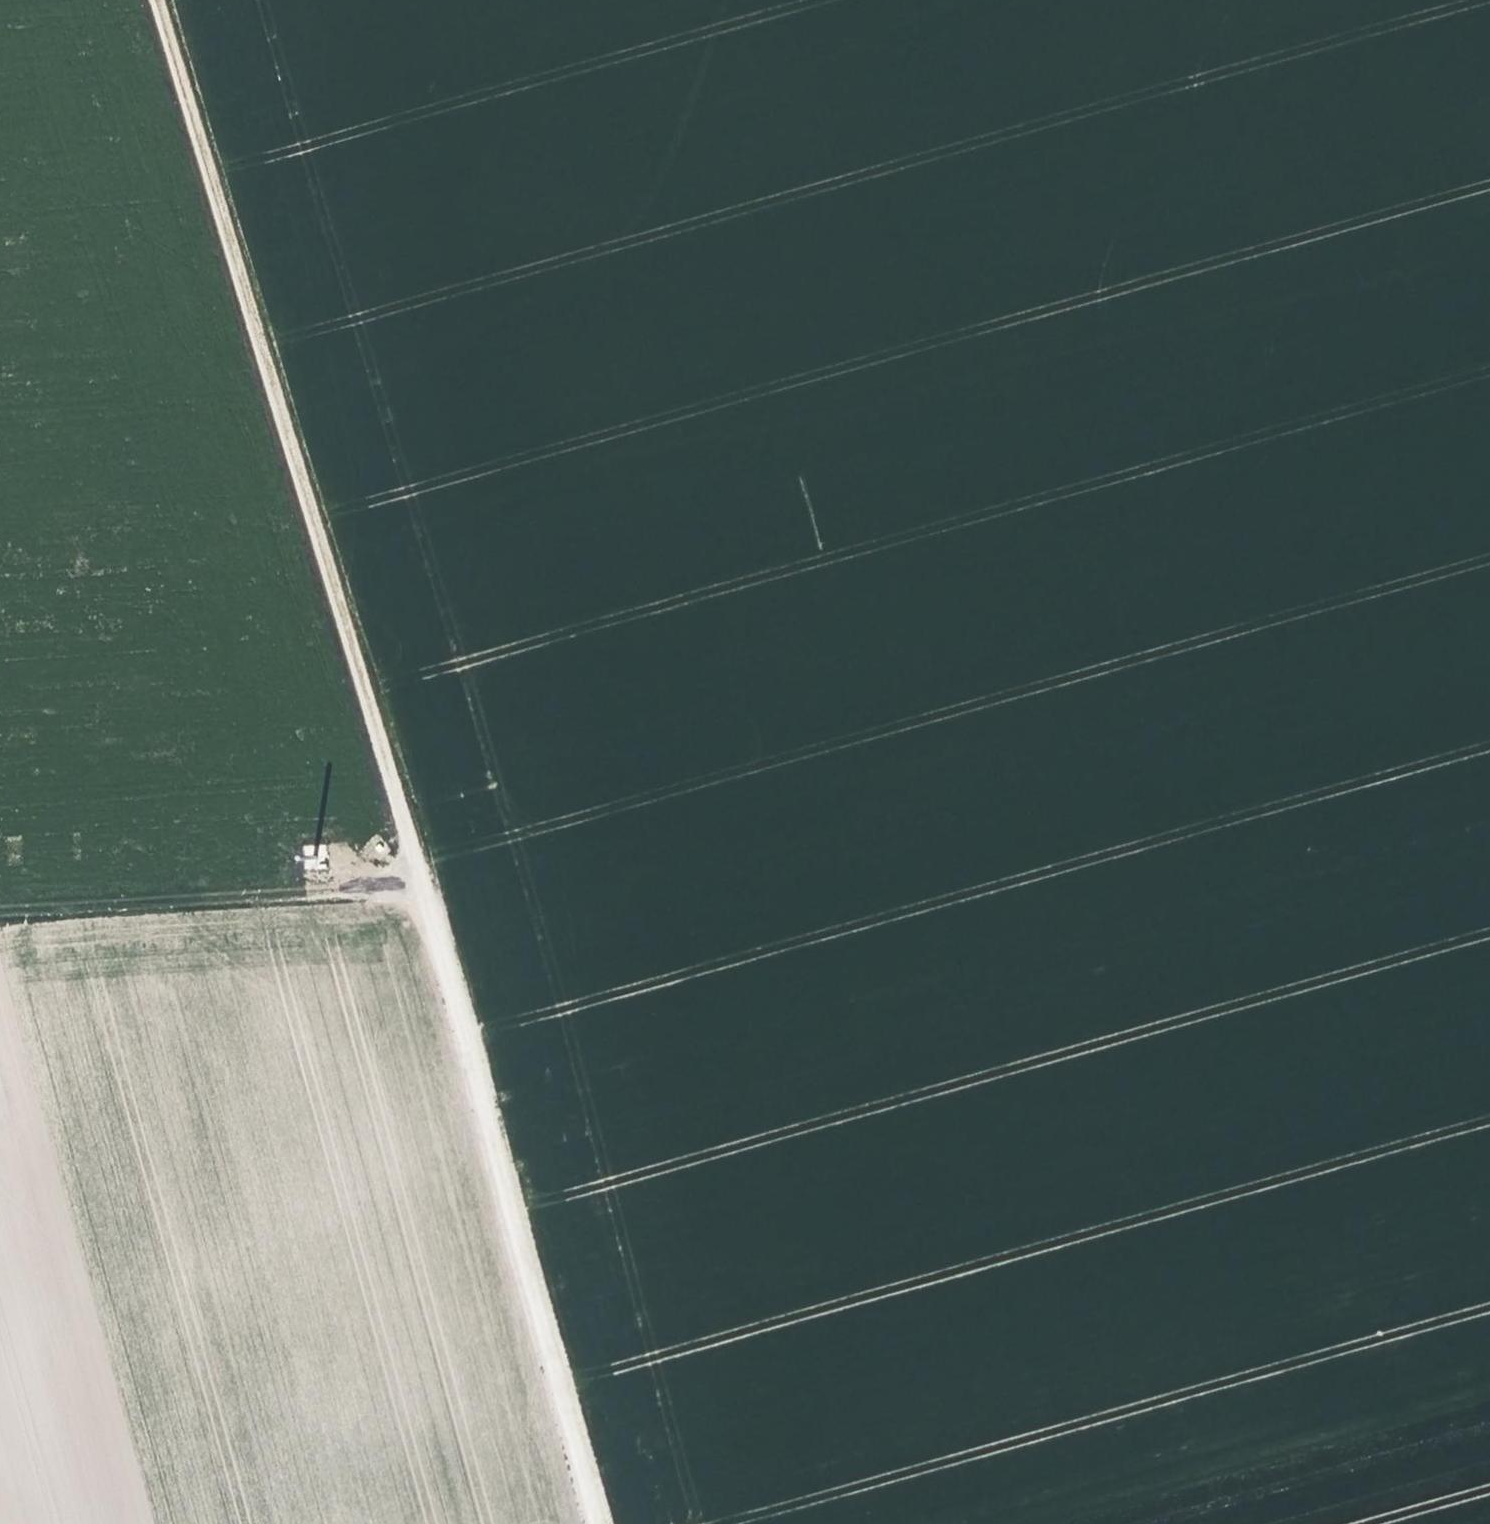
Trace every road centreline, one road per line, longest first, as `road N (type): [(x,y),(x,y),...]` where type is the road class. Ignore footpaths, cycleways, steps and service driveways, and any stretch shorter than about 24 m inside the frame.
road 1 (track): [(425,898),(160,0)]
road 2 (track): [(425,898),(599,1523)]
road 3 (track): [(0,914),(425,898)]

